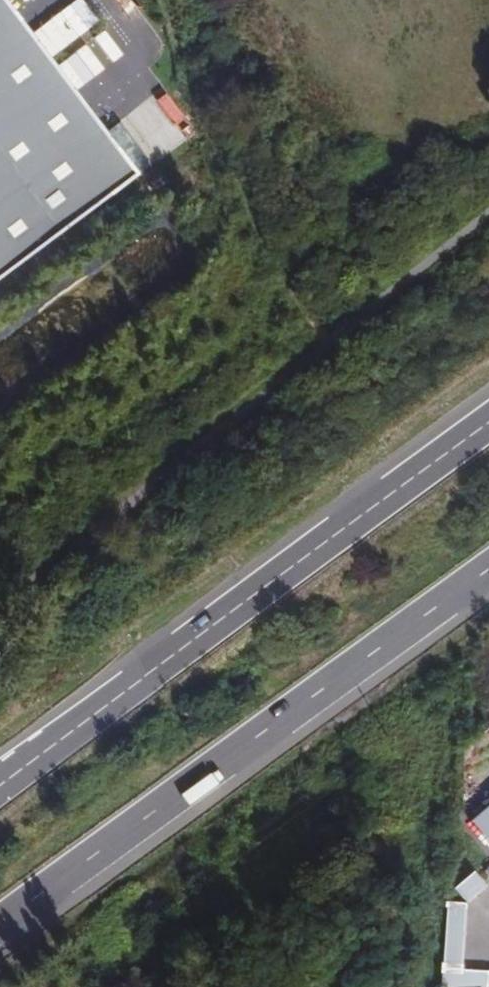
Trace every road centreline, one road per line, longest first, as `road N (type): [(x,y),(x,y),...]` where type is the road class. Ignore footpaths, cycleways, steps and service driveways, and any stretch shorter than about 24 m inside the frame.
road 1 (trunk): [(488,430),(0,785)]
road 2 (trunk): [(0,926),(488,574)]

